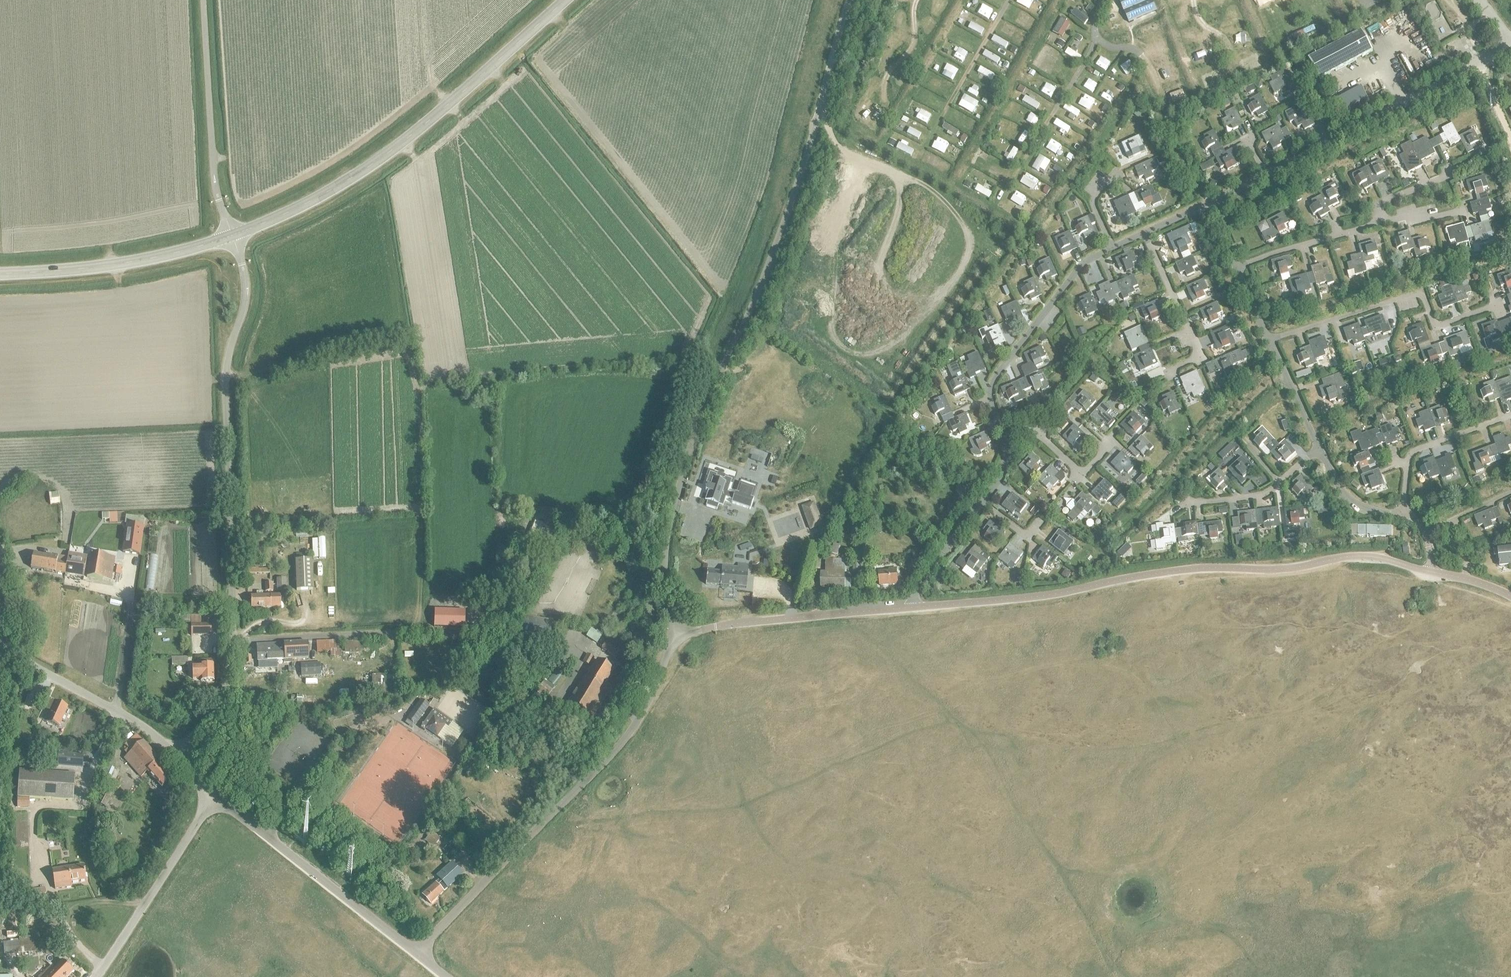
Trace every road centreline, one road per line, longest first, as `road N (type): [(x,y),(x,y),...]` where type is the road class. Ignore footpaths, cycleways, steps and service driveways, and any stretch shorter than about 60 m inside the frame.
road 1 (unclassified): [(673,635),(1049,595),(1178,570),(1281,569),(1364,556),(1510,597)]
road 2 (unclassified): [(673,635),(665,547),(685,464),(774,249),(849,0)]
road 3 (unclassified): [(177,756),(222,695),(229,670),(225,371),(245,284),(232,235)]
road 4 (unclassified): [(417,955),(623,741),(673,635)]
road 5 (tertiary): [(232,235),(307,203),(381,158),(564,0)]
road 6 (unclassified): [(417,955),(214,798)]
road 7 (unclassified): [(232,235),(214,176),(203,0)]
road 8 (tertiary): [(0,273),(129,261),(232,235)]
road 9 (unclassified): [(177,756),(133,721),(45,674),(0,631)]
road 10 (unclassified): [(95,976),(214,798)]

